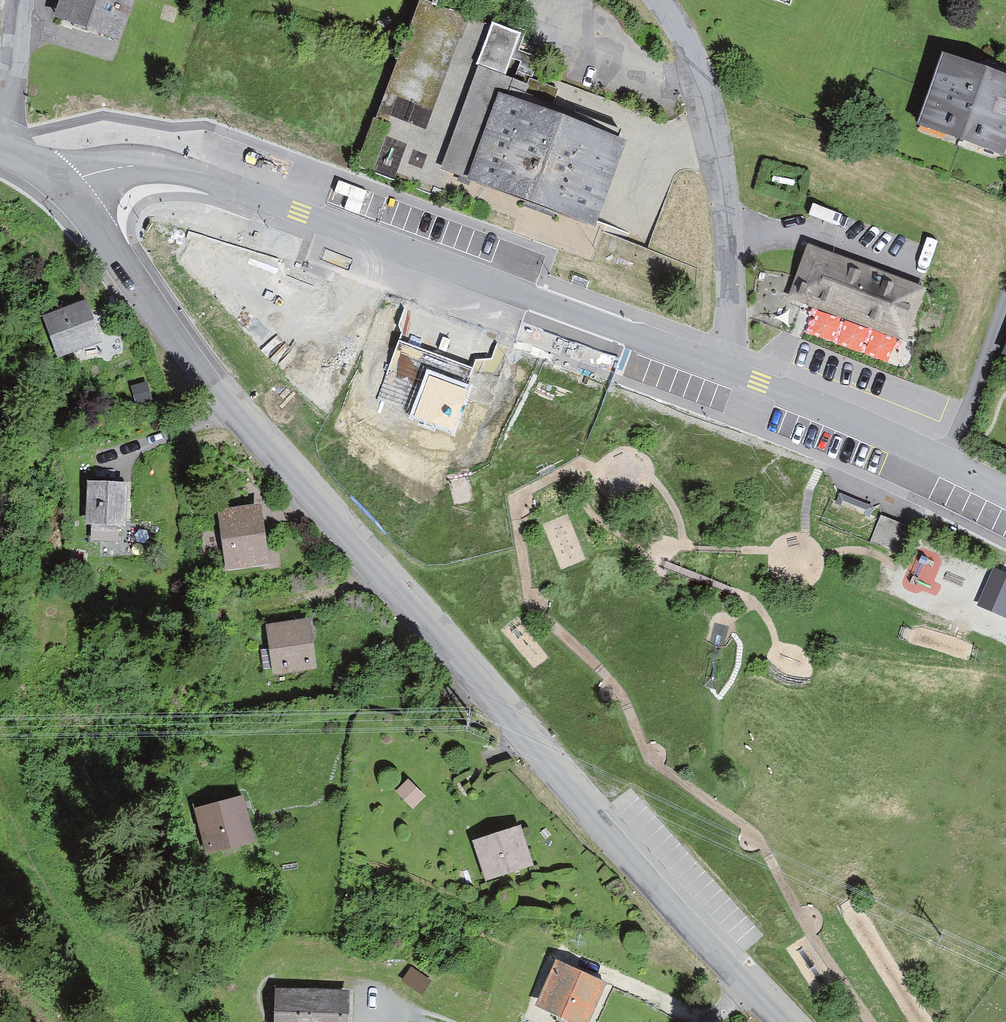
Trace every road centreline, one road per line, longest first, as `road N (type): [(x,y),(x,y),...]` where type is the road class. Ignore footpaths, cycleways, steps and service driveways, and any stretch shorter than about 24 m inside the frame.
road 1 (tertiary): [(782,1021),(224,405),(67,190)]
road 2 (tertiary): [(67,190),(103,170),(153,167),(413,253),(723,371)]
road 3 (residential): [(662,0),(695,68),(722,209),(730,322),(723,371)]
road 4 (tertiary): [(723,371),(1005,494)]
road 5 (residential): [(0,121),(17,0)]

